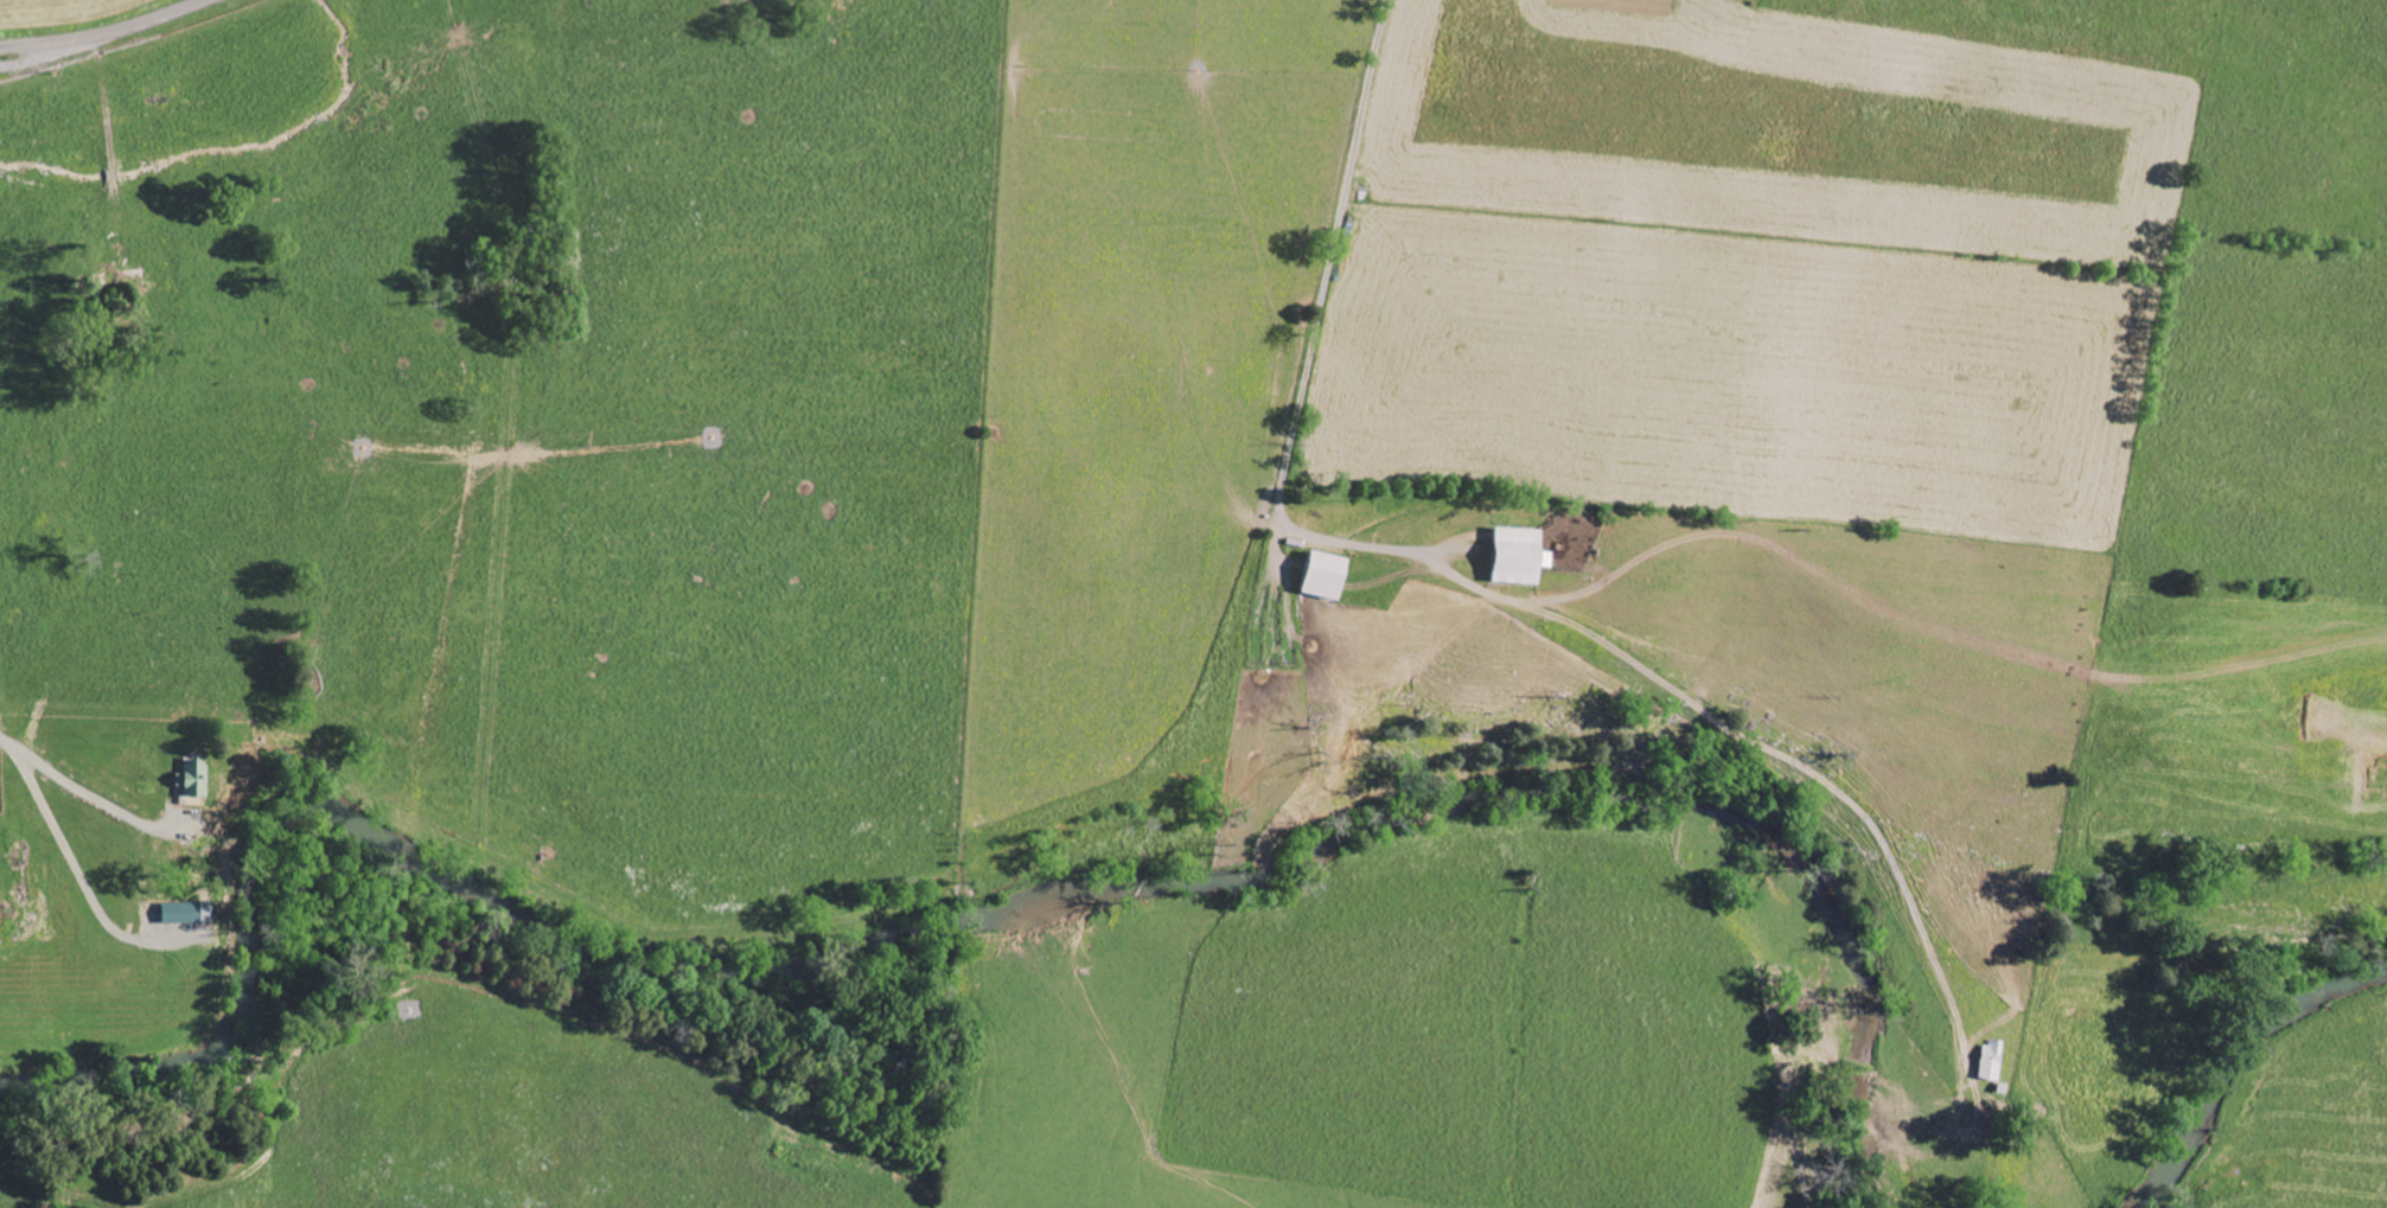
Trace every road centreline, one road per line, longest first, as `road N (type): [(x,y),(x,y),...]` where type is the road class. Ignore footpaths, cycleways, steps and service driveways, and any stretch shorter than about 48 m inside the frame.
road 1 (residential): [(1384,0),(1279,511),(1304,535),(1428,558),(1493,596),(1578,627),(1741,740),(1834,791),(1871,829),(1909,899),(1968,1060)]
road 2 (residential): [(206,0),(113,33),(0,49)]

